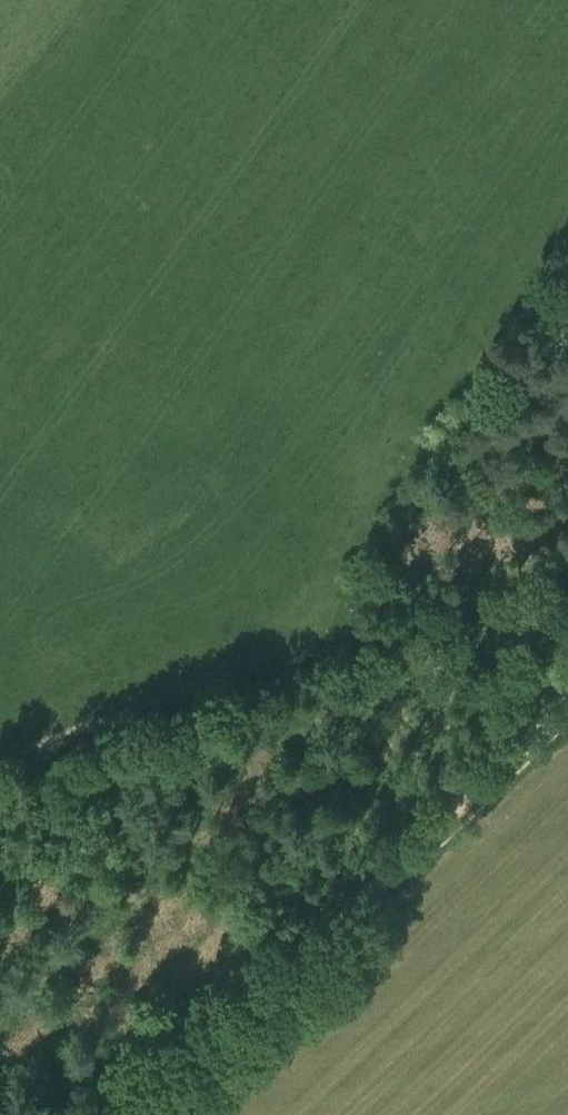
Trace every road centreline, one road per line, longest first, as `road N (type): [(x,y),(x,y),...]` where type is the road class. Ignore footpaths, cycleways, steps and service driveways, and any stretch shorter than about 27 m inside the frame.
road 1 (track): [(567,703),(139,1114)]

